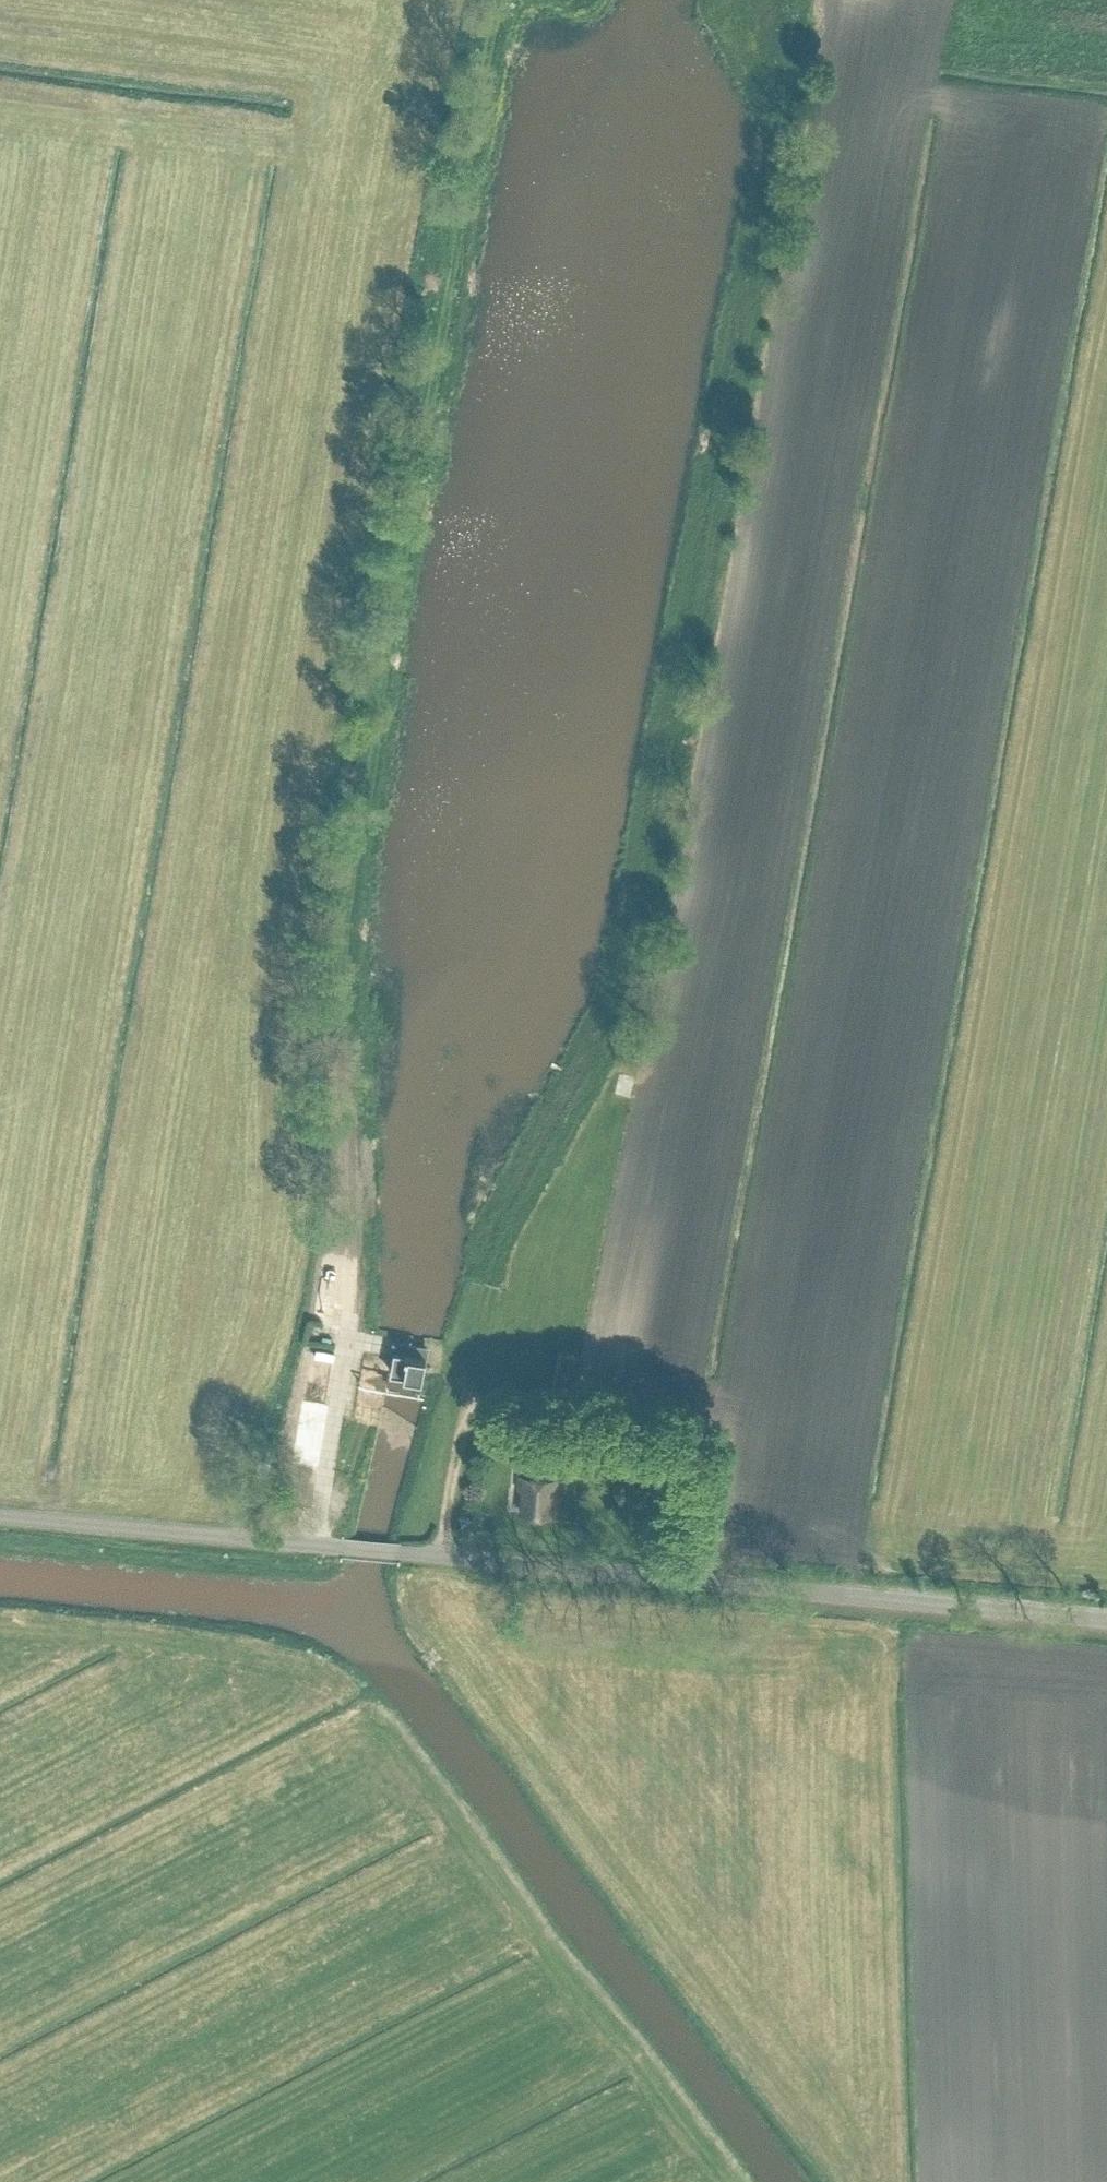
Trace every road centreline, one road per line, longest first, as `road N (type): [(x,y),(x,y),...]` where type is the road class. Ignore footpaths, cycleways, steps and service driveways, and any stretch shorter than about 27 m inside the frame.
road 1 (track): [(450,1366),(500,1228),(614,1017),(633,958),(806,0)]
road 2 (track): [(351,1340),(343,991),(351,868),(495,0)]
road 3 (unclassified): [(1106,1621),(0,1513)]
road 4 (track): [(441,1553),(469,1403),(458,1377),(436,1356)]

